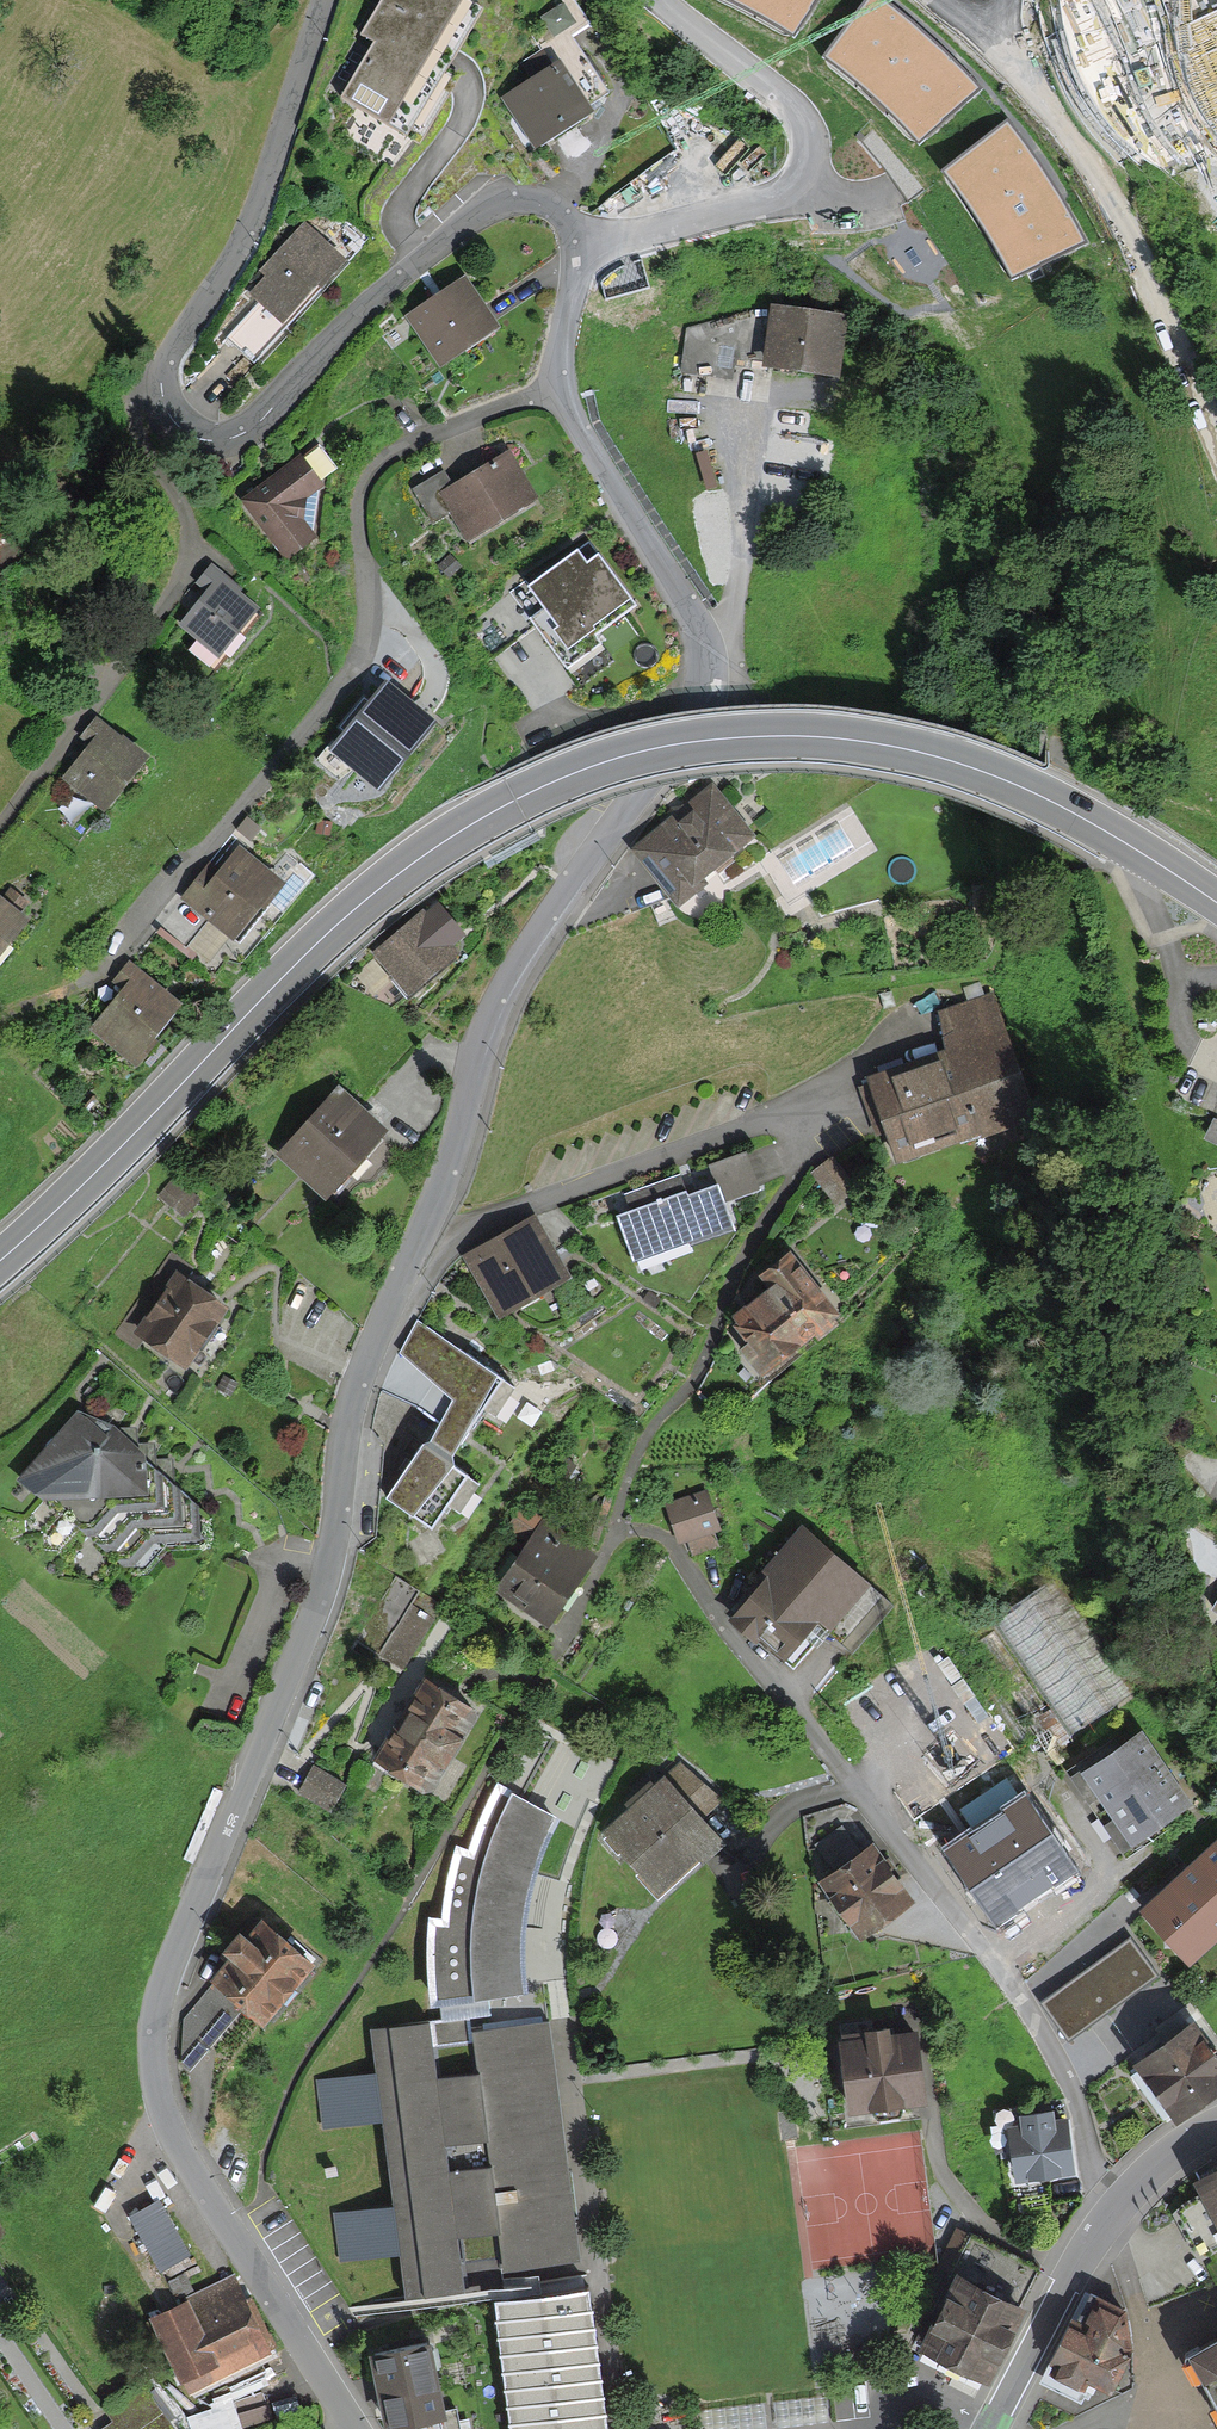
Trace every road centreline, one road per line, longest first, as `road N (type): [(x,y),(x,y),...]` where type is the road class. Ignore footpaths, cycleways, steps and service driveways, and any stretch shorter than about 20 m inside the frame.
road 1 (primary): [(0,1261),(331,931),(400,872),(530,791),(614,758),(796,735),(953,761),(1028,790),(1216,905)]
road 2 (residential): [(355,2428),(173,2132),(152,2053),(162,1982),(317,1607),(334,1543),(350,1403),(422,1230)]
road 3 (residential): [(422,1230),(508,983),(647,778),(698,684),(690,614),(560,388)]
road 4 (residential): [(560,388),(523,396),(376,462),(357,501),(367,620),(355,667),(111,960)]
road 5 (residential): [(1098,2228),(1069,2084),(1000,1969),(679,1578)]
road 6 (residential): [(574,258),(561,215),(527,201),(504,204),(475,217),(381,291),(229,435),(207,437),(181,423),(164,394)]
road 7 (residential): [(422,1230),(457,1233),(790,1109),(923,1023)]
road 8 (residential): [(164,394),(136,402),(133,423),(184,510),(187,559),(0,829)]
road 9 (residential): [(939,0),(1039,106),(1171,333),(1216,444)]
road 10 (residential): [(574,258),(602,242),(777,194),(804,162),(803,122),(787,102),(660,0)]
road 11 (residential): [(164,394),(160,369),(172,340),(238,238),(306,0)]
road 12 (residential): [(990,2428),(1098,2228)]
road 13 (residential): [(1098,2228),(1166,2157),(1216,2123)]
road 14 (residential): [(560,388),(574,258)]

